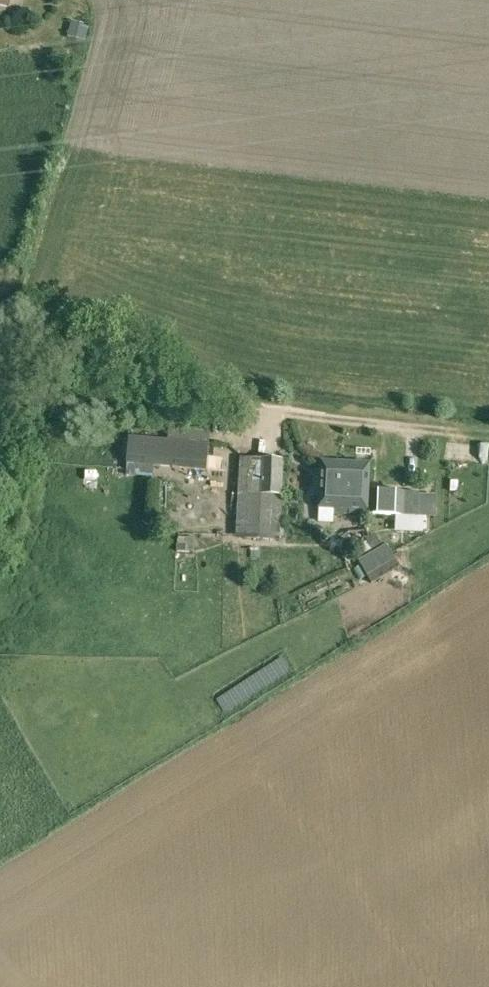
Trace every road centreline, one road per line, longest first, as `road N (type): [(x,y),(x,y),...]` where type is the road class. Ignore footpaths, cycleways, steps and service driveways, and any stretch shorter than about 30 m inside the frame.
road 1 (track): [(0,324),(275,418),(488,436)]

